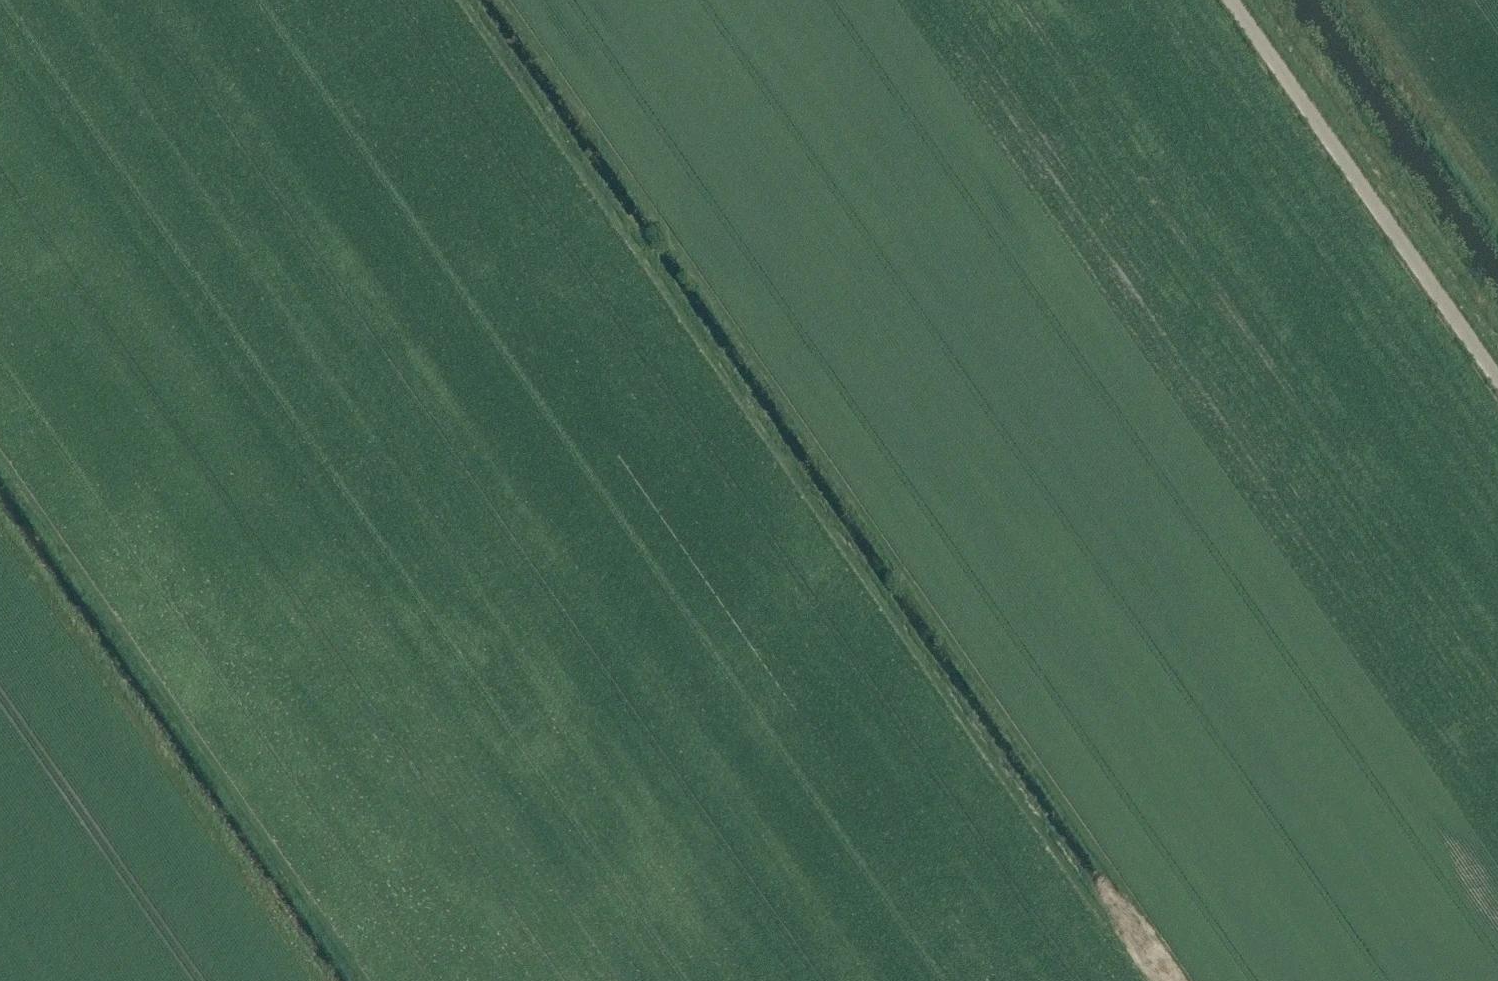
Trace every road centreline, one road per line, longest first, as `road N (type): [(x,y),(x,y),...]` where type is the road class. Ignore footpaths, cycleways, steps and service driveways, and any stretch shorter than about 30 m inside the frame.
road 1 (track): [(1497,201),(1358,0)]

